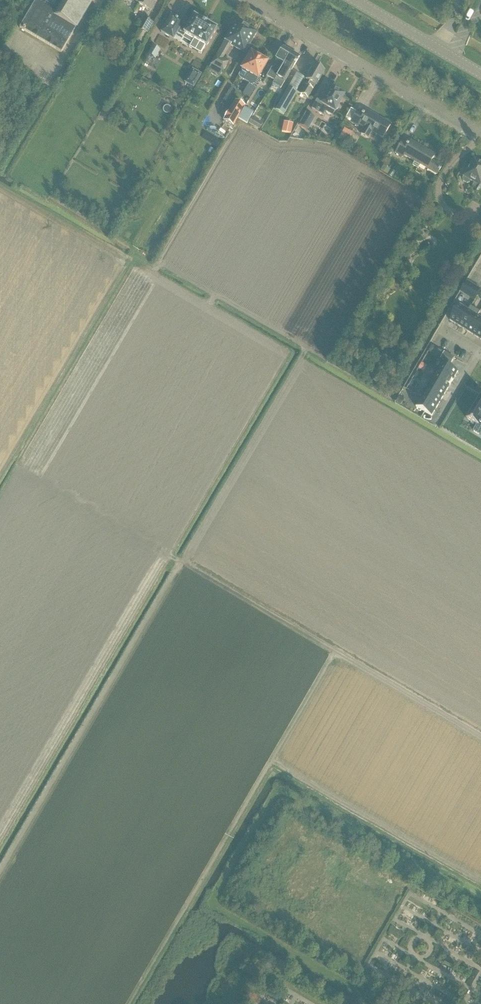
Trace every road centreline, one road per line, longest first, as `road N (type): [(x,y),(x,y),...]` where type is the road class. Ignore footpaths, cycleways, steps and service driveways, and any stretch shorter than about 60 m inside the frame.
road 1 (unclassified): [(480,135),(248,0)]
road 2 (tertiary): [(480,74),(355,0)]

